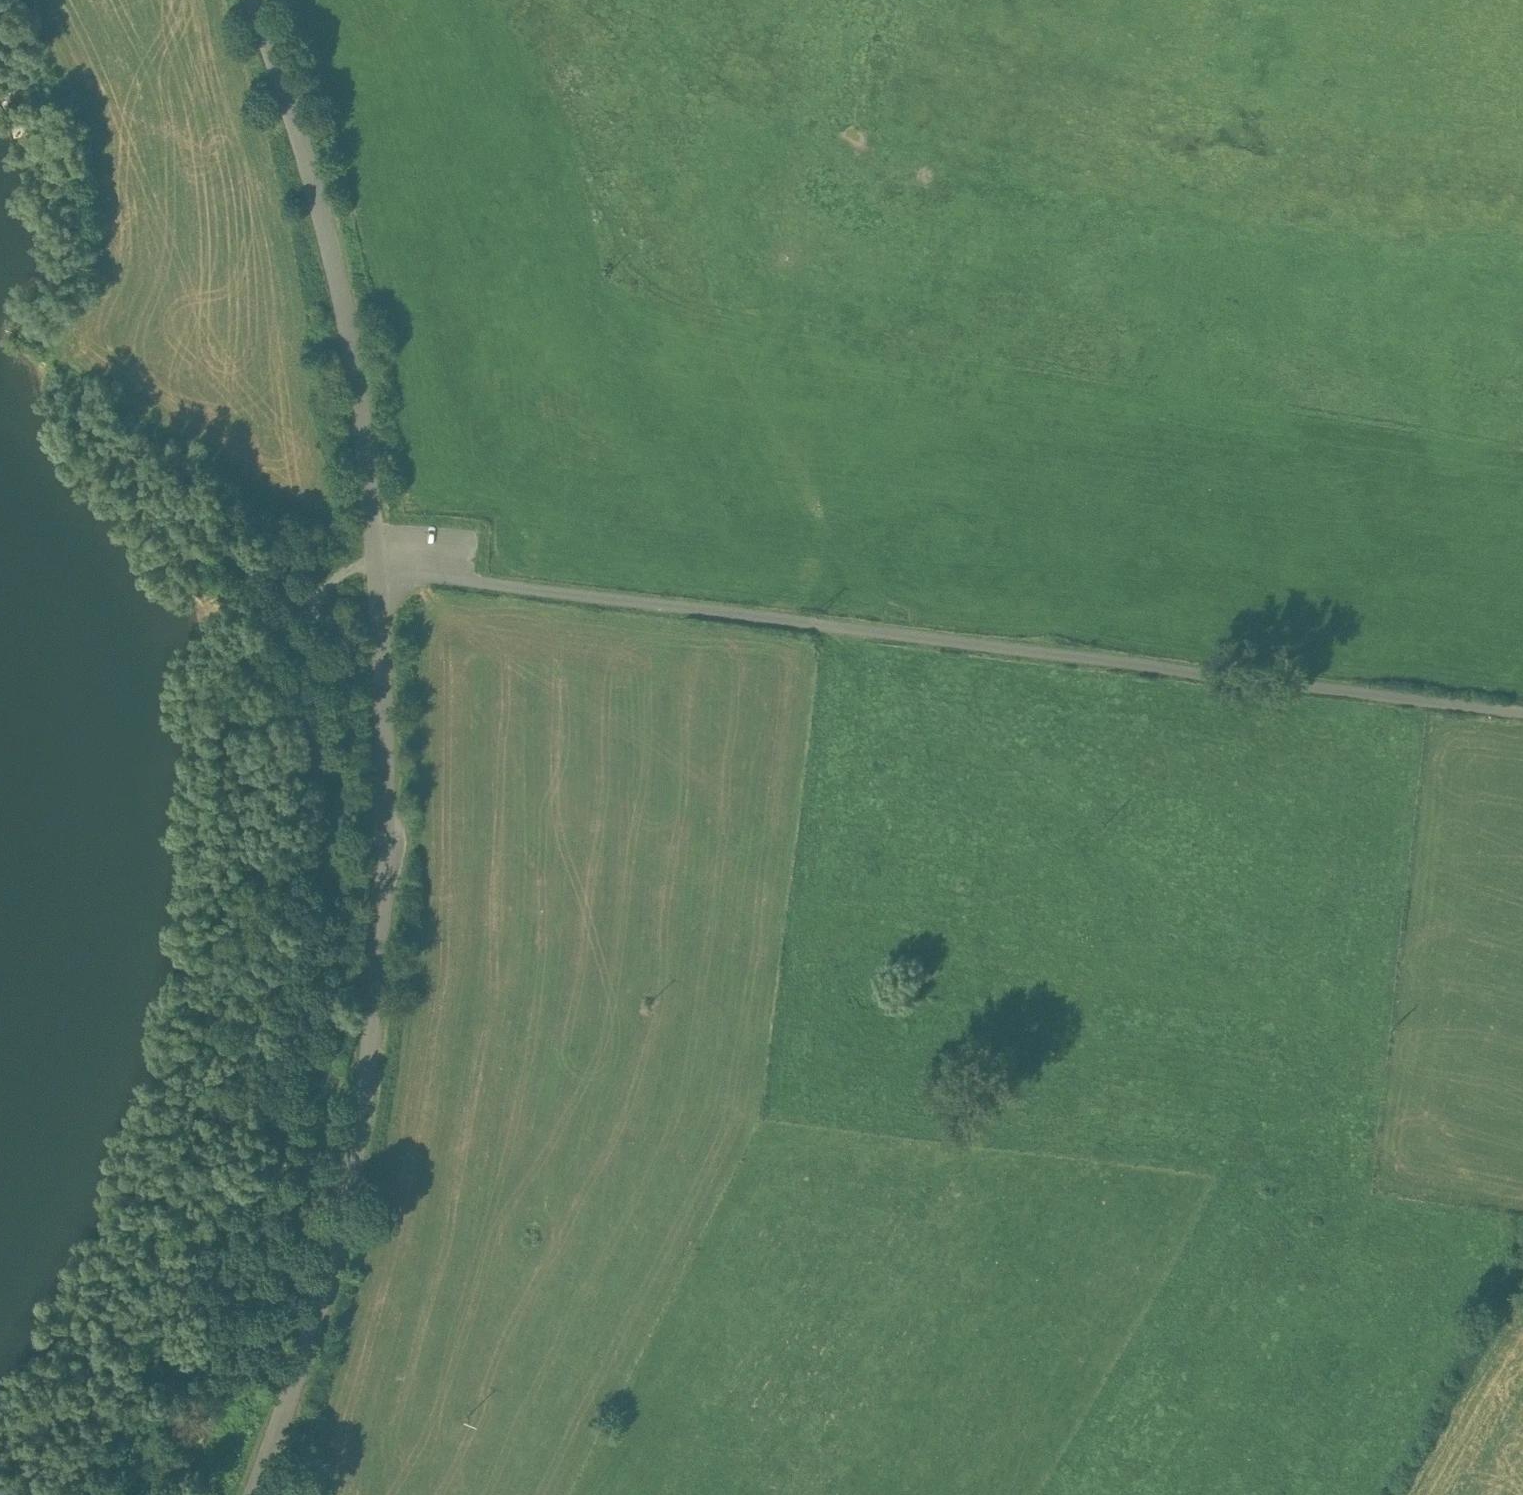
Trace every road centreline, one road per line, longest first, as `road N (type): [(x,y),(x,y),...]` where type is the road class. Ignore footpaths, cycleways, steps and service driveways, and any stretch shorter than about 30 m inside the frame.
road 1 (track): [(1522,712),(592,597),(380,560),(356,566),(333,583),(315,624),(319,917),(304,1084),(278,1227),(179,1494)]
road 2 (unclassified): [(258,1494),(338,1257),(362,1141),(383,981),(395,765),(390,626),(339,273),(252,0)]

